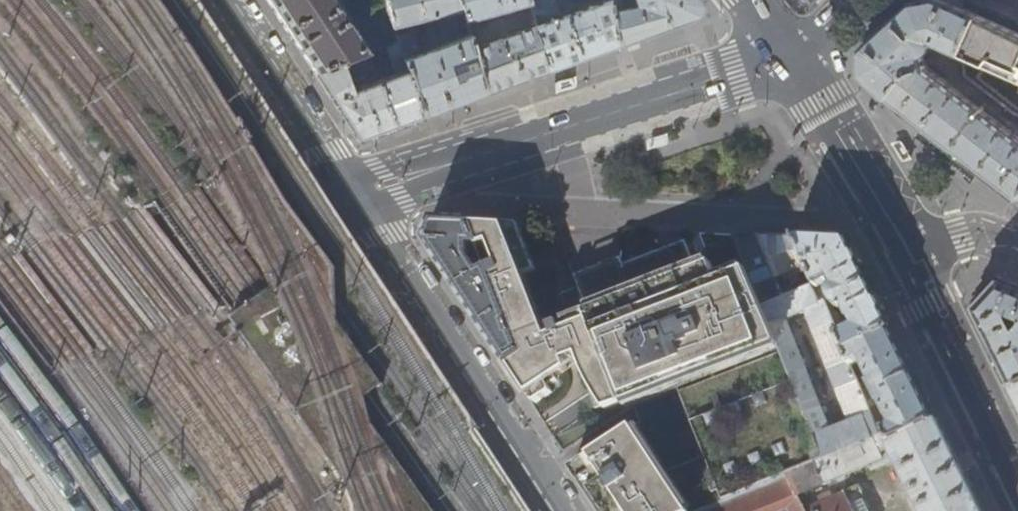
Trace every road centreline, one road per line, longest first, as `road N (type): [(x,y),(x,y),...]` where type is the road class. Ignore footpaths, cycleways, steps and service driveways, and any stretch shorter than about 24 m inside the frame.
road 1 (secondary): [(354,194),(790,57)]
road 2 (residential): [(562,510),(354,194)]
road 3 (secondary): [(0,325),(354,194)]
road 4 (secondary): [(909,251),(922,307),(1017,501)]
road 5 (residential): [(226,0),(354,194)]
road 6 (secondary): [(909,251),(790,57)]

